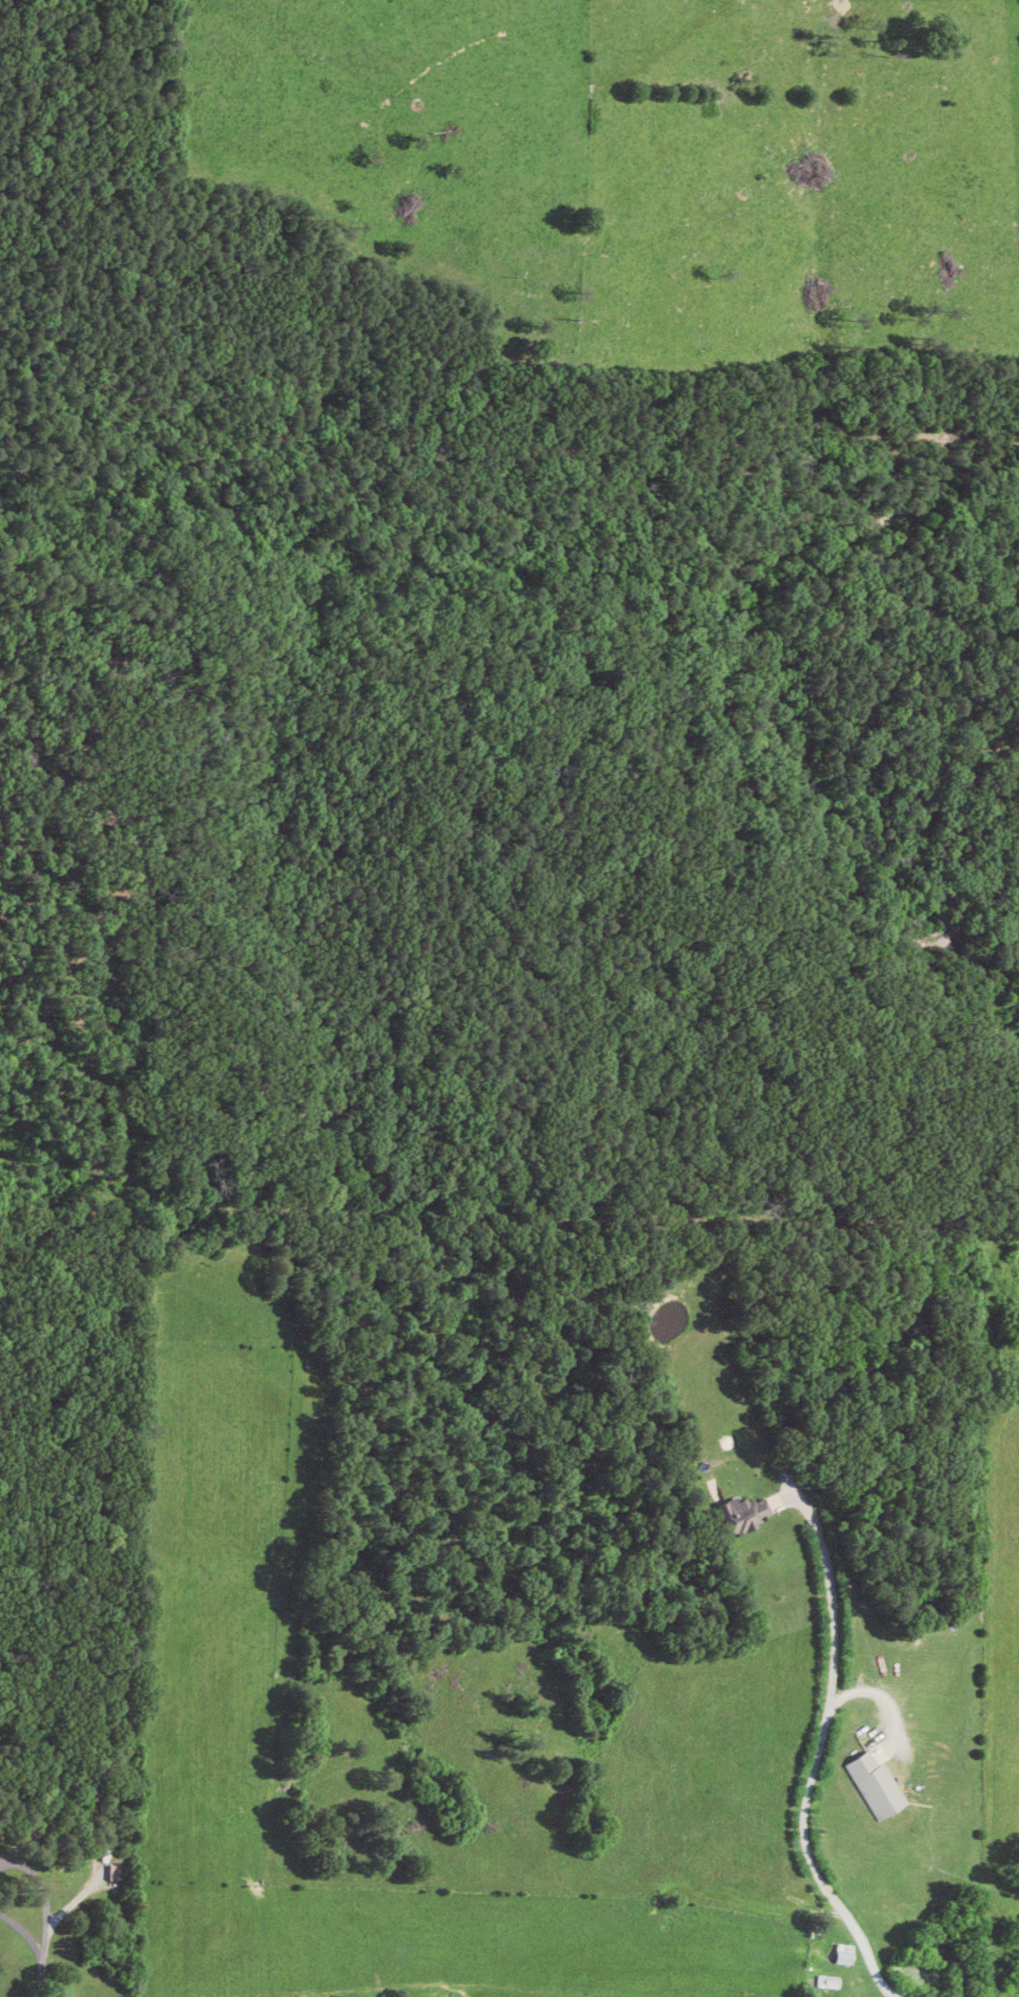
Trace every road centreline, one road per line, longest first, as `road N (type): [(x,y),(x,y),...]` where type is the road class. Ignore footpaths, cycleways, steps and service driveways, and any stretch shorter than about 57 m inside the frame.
road 1 (residential): [(898,1996),(878,1978),(863,1935),(808,1854),(807,1788),(831,1692),(834,1626)]

